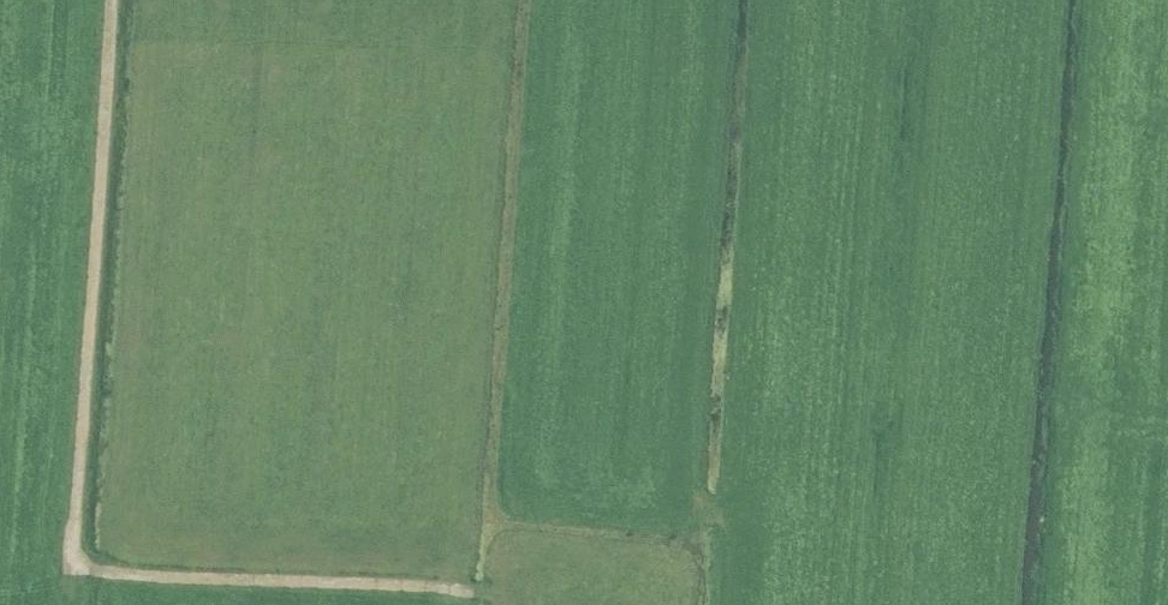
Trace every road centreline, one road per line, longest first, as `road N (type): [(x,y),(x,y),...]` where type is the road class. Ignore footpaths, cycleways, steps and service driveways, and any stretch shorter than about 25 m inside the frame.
road 1 (track): [(664,92),(686,497),(736,501),(730,604)]

